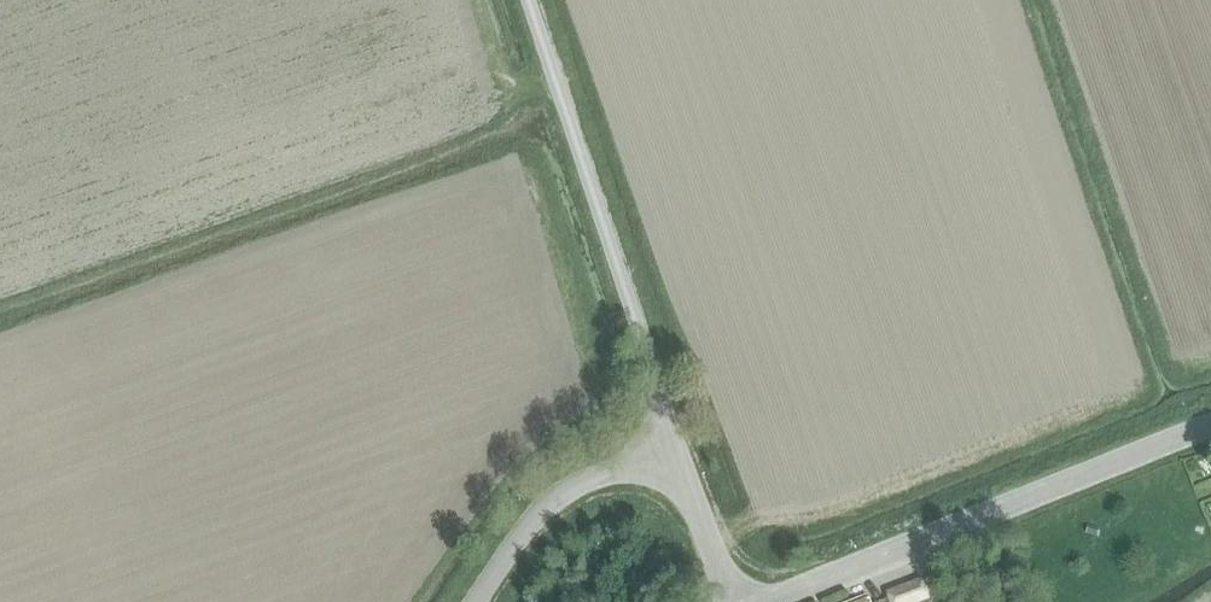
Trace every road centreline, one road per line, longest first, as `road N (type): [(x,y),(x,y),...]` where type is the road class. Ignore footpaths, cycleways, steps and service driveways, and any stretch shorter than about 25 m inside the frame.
road 1 (unclassified): [(678,453),(528,0)]
road 2 (tertiary): [(772,601),(1210,424)]
road 3 (unclassified): [(476,601),(557,496),(598,474),(678,453)]
road 4 (unclassified): [(678,453),(731,601)]

